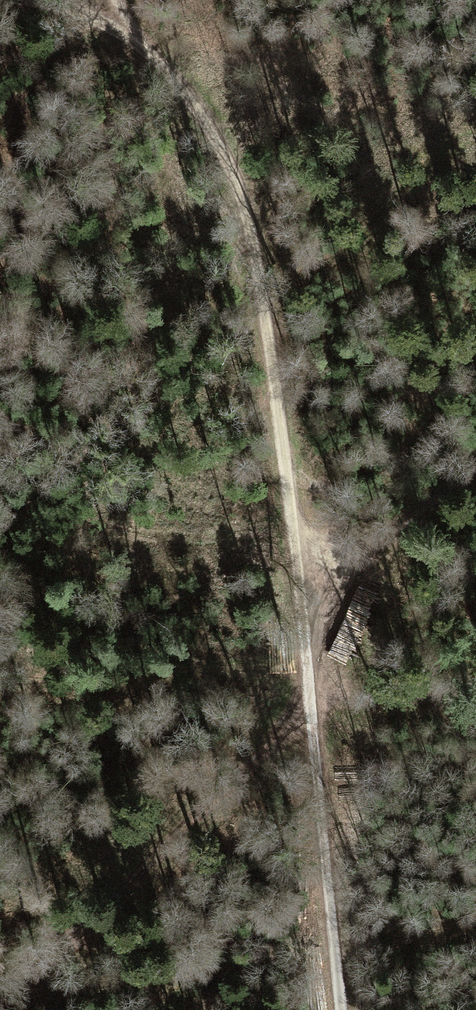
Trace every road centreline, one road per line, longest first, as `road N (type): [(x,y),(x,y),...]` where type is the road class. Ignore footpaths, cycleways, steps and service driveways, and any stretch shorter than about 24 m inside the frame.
road 1 (track): [(339,1009),(269,338),(246,206),(187,96),(122,33),(116,0)]
road 2 (track): [(0,1004),(309,703),(475,692)]
road 3 (track): [(475,457),(299,596)]

